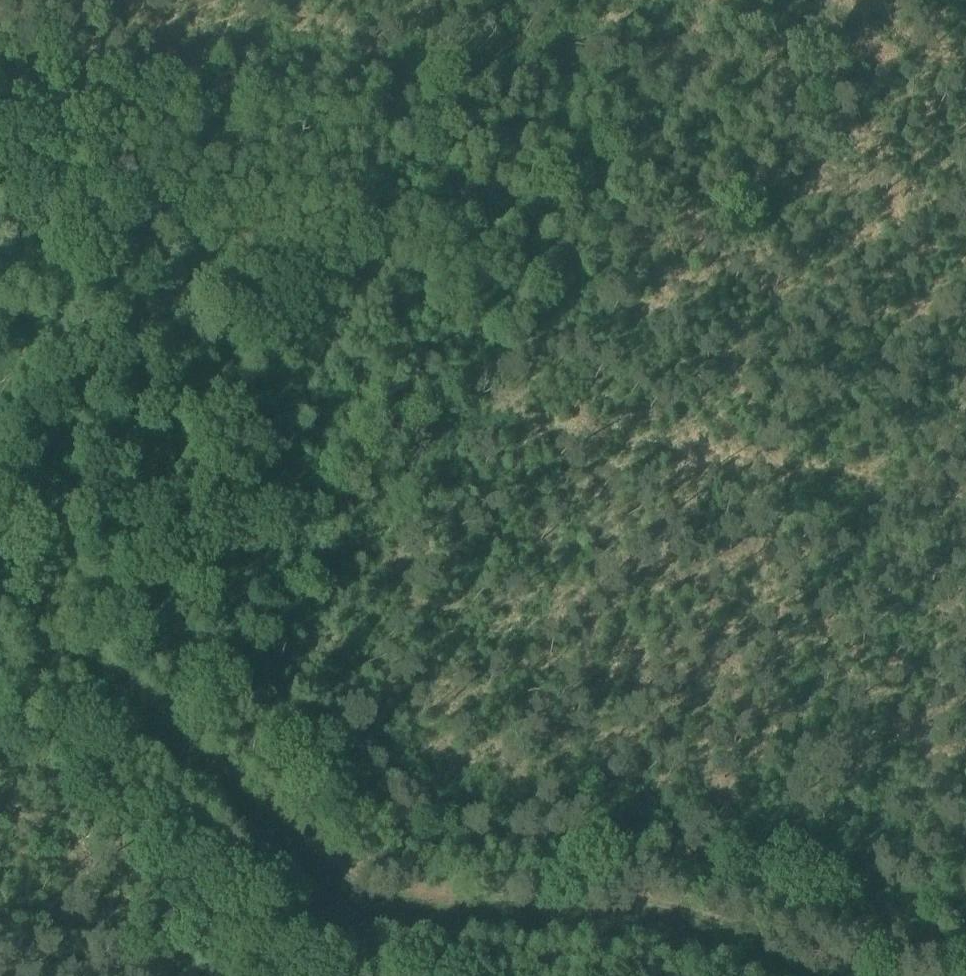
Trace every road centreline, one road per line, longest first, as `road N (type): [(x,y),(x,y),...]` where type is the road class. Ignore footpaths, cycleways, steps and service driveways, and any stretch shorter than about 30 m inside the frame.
road 1 (track): [(899,975),(653,897),(407,893),(333,859),(0,562)]

